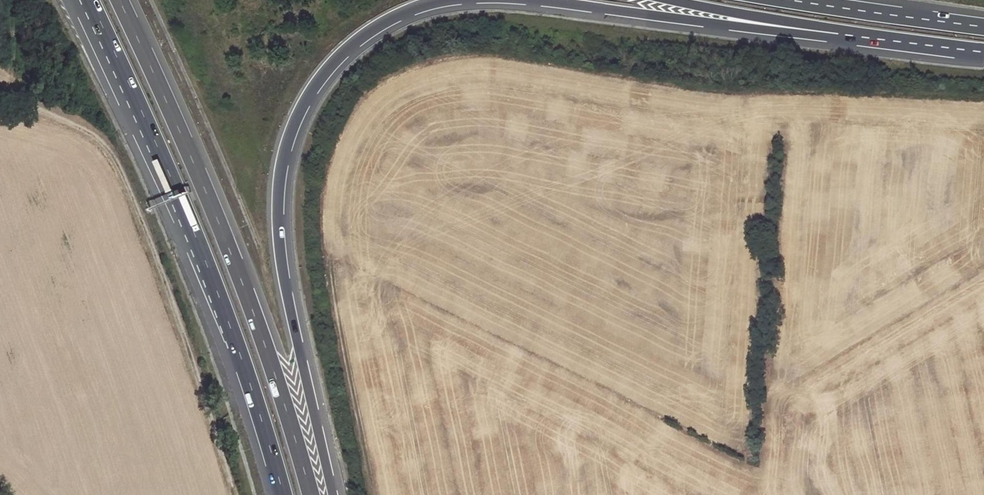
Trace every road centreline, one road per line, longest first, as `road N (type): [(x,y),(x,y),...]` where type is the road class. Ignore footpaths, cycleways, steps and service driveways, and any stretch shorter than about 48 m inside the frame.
road 1 (trunk): [(333,494),(284,271),(286,150),(316,85),(349,48),(394,18),(452,0)]
road 2 (trunk): [(89,0),(209,269),(283,494)]
road 3 (trunk): [(312,494),(222,228),(119,0)]
road 4 (track): [(230,494),(118,172),(95,139),(0,97)]
road 5 (trunk): [(531,0),(838,34)]
road 6 (track): [(327,268),(373,494)]
road 7 (trunk): [(983,27),(793,0)]
road 8 (trunk): [(672,0),(838,34)]
road 9 (trunk): [(838,34),(983,52)]

